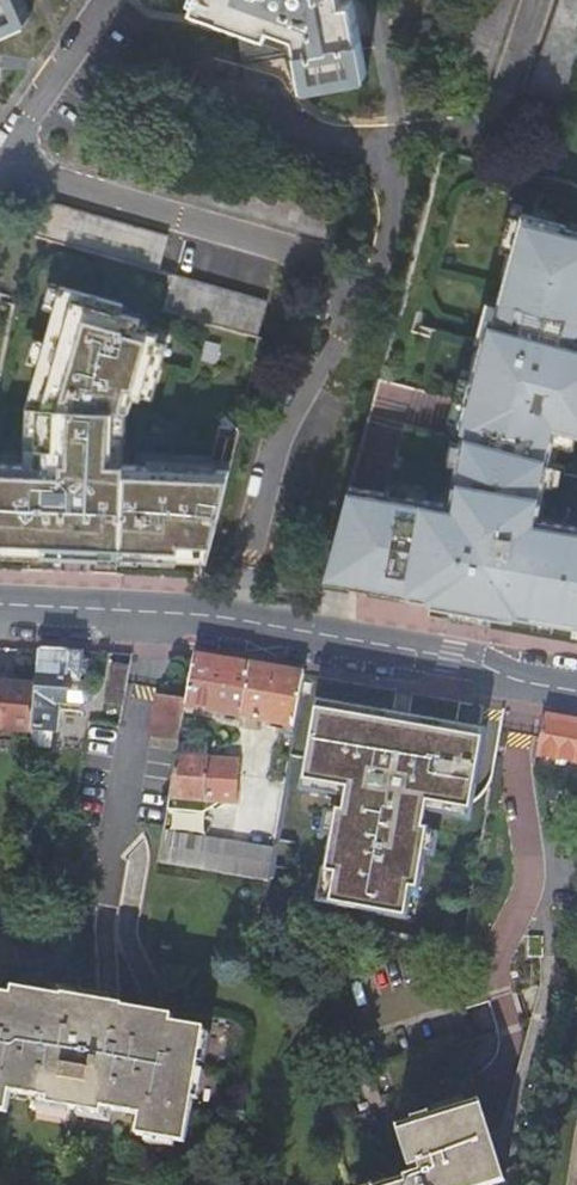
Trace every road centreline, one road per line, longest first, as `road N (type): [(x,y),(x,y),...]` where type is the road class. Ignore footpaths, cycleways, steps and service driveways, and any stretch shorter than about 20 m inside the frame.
road 1 (secondary): [(0,612),(207,624),(576,694)]

